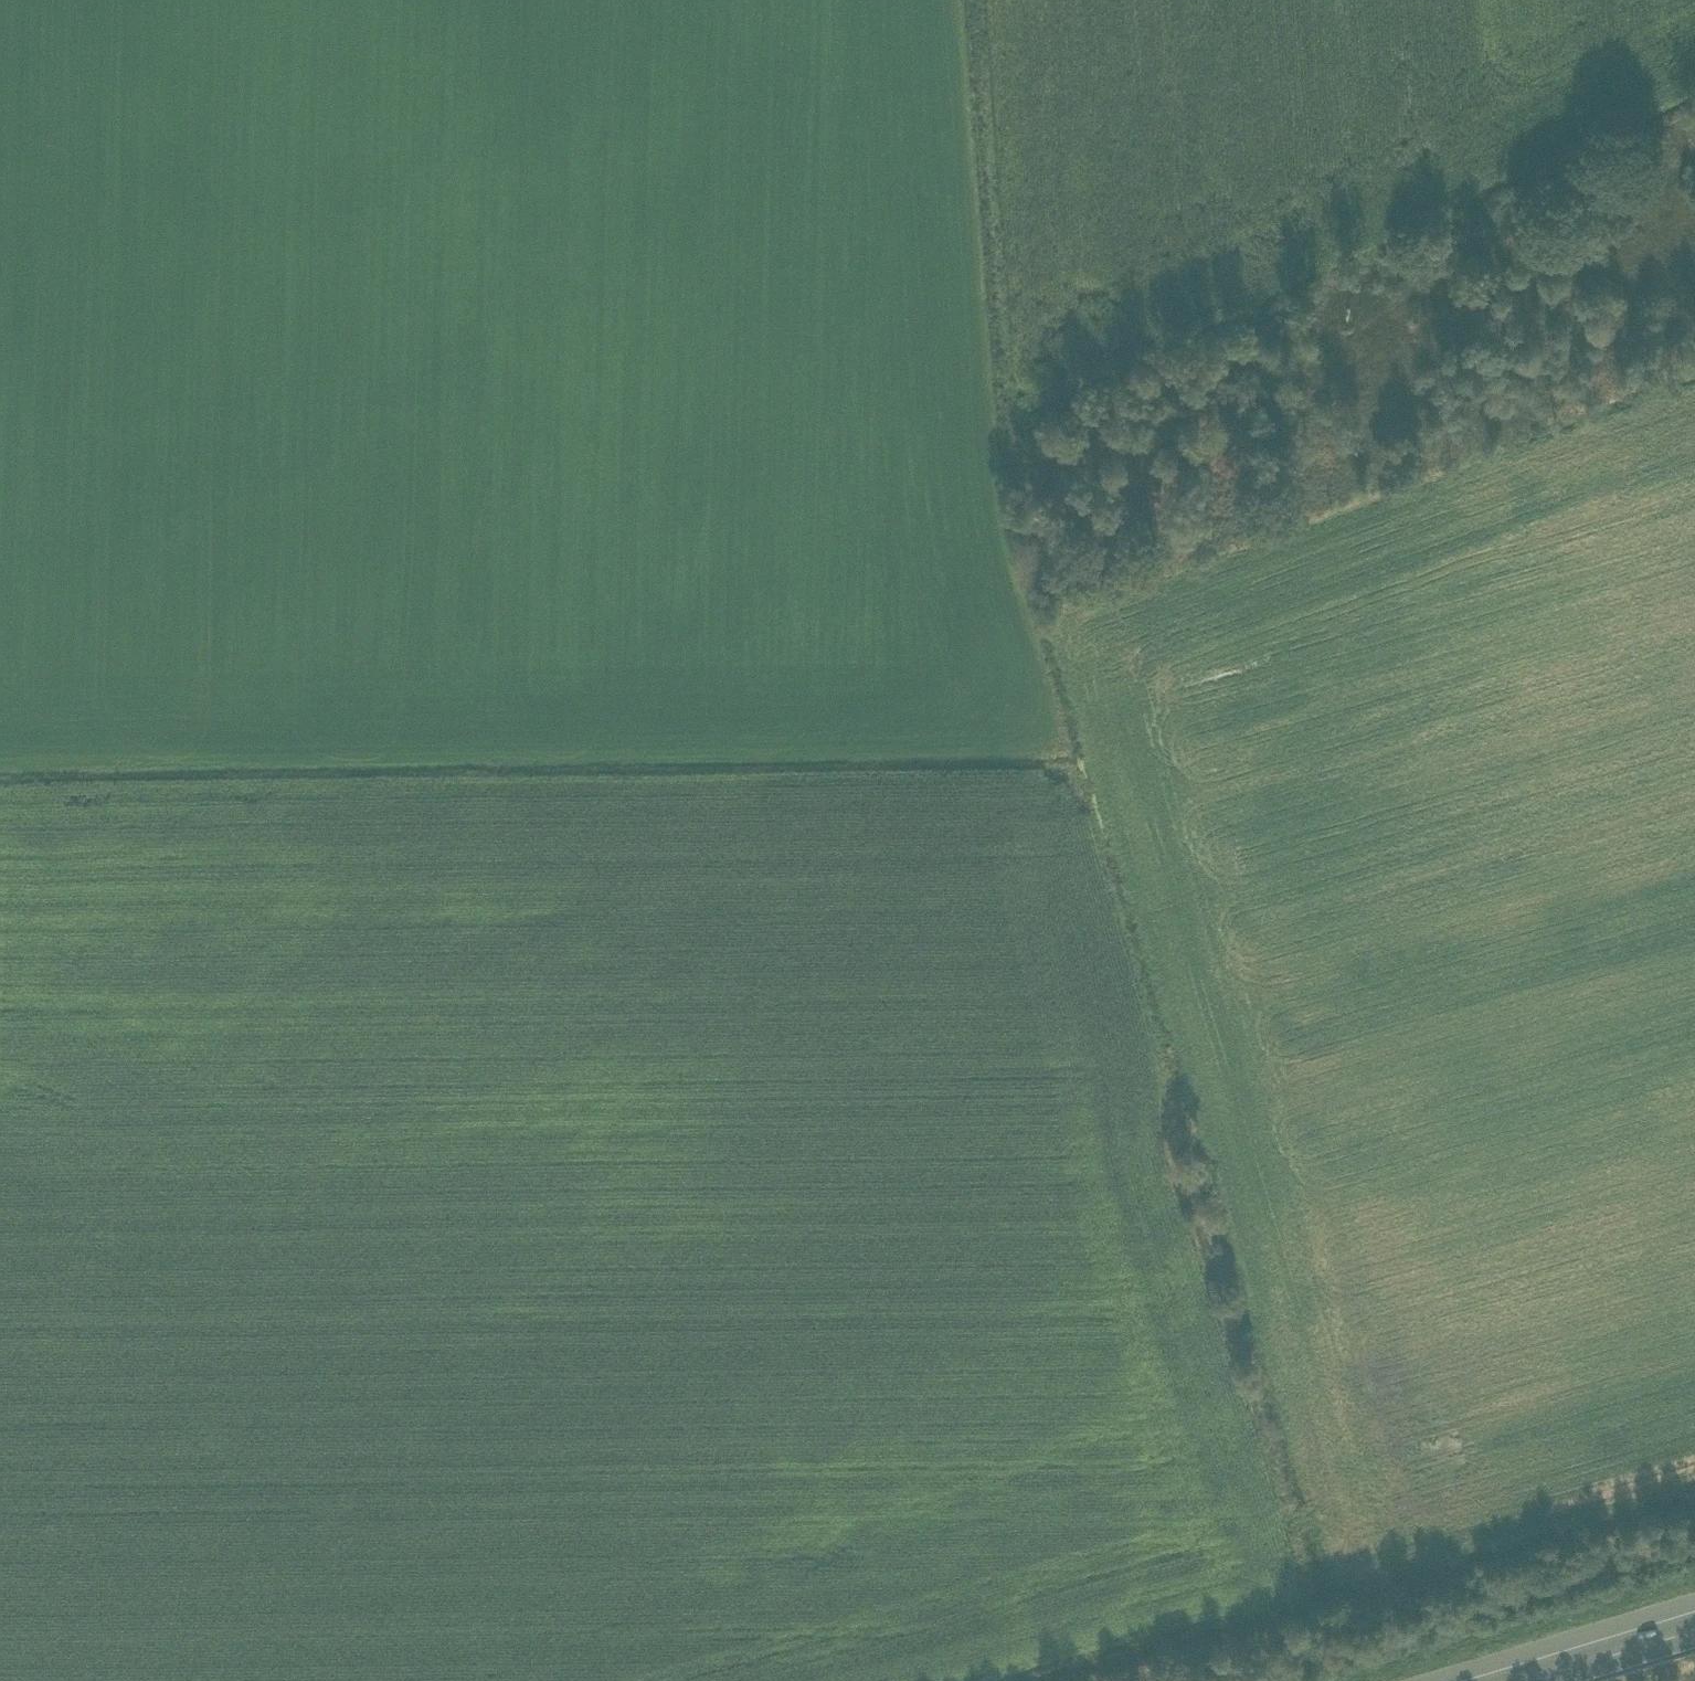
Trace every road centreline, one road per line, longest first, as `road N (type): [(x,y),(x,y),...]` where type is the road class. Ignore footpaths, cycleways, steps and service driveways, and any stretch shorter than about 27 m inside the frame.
road 1 (motorway): [(1694,1626),(1512,1680)]

